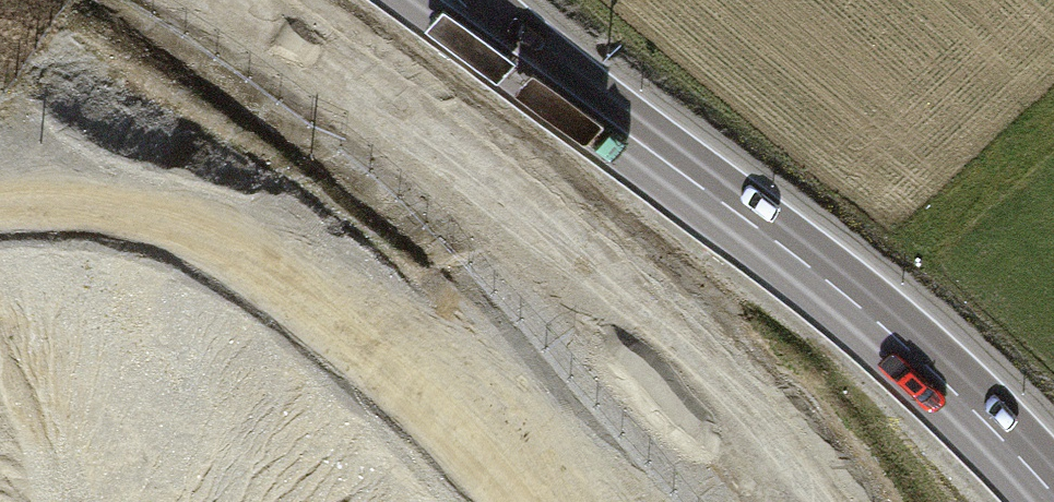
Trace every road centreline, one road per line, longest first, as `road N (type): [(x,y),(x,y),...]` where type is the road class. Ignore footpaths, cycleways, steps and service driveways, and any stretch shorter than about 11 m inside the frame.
road 1 (primary): [(1053,497),(1000,435),(858,310),(450,0)]
road 2 (primary): [(809,501),(734,412),(514,207),(337,70),(230,0)]
road 3 (track): [(1053,126),(858,310)]

